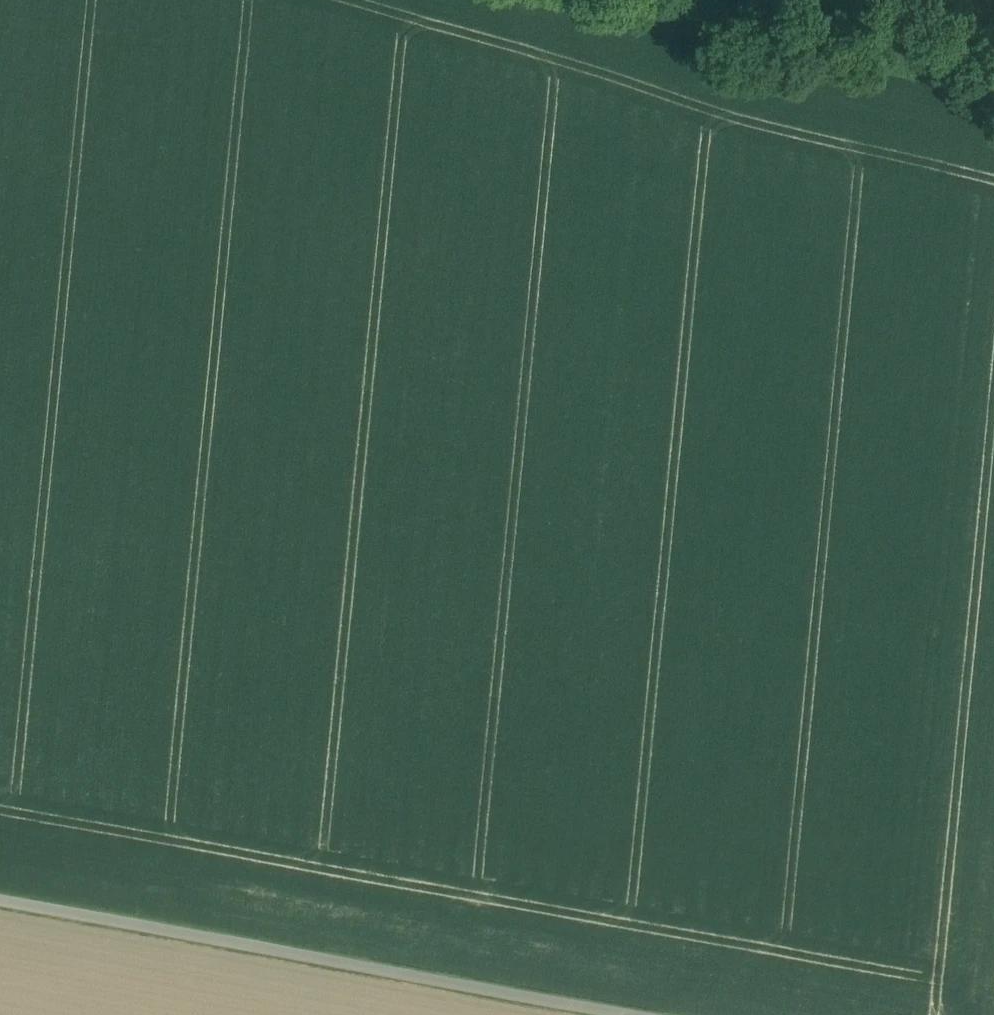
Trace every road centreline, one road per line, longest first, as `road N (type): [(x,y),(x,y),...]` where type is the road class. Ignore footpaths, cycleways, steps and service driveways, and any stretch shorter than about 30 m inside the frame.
road 1 (unclassified): [(655,1014),(0,898)]

